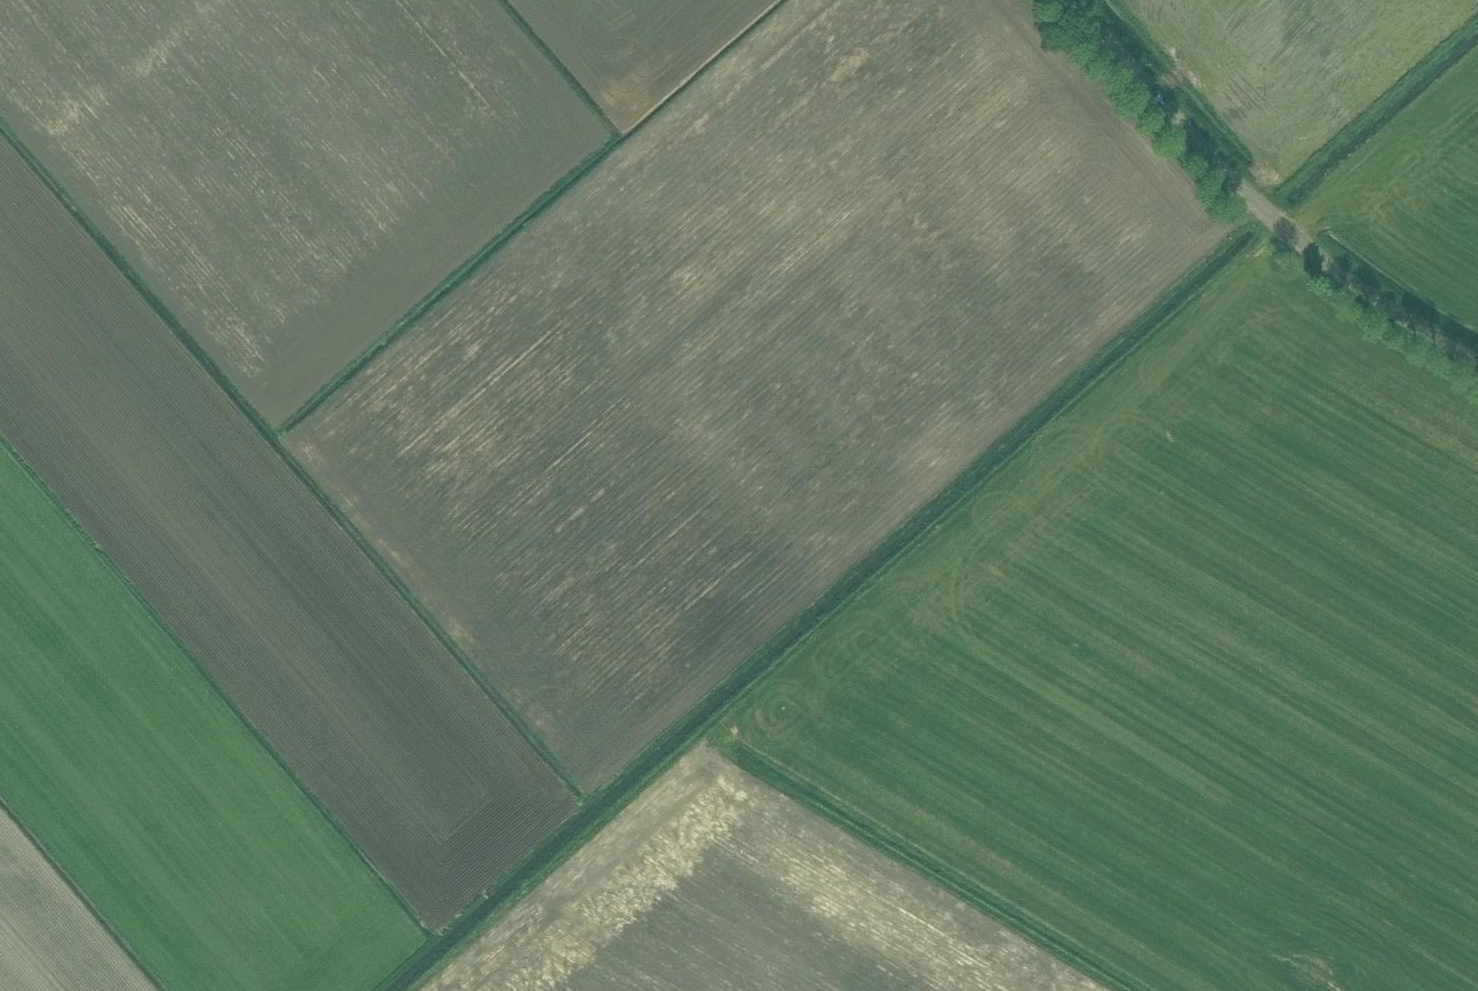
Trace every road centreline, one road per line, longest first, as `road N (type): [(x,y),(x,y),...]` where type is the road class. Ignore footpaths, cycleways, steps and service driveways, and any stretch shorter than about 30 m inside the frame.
road 1 (unclassified): [(1477,361),(1359,286),(1260,205),(1074,0)]

